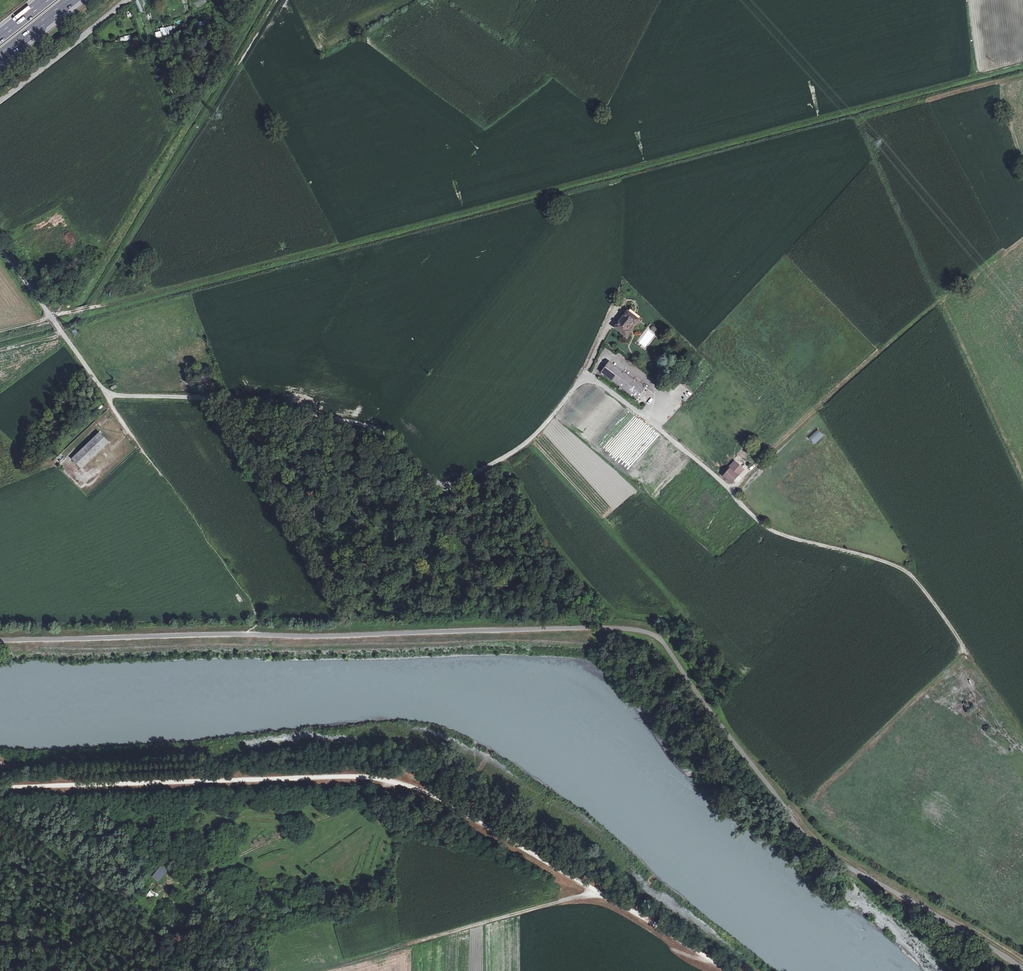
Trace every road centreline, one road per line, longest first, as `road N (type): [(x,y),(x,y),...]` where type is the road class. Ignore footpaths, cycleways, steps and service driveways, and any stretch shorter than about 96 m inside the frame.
road 1 (unclassified): [(0,250),(111,395),(207,396),(380,430),(439,482),(457,482),(510,454),(580,383),(596,382),(699,463),(764,528),(911,578),(962,647)]
road 2 (track): [(48,316),(985,73)]
road 3 (track): [(0,788),(287,776),(390,780),(417,787),(733,970)]
road 4 (track): [(503,458),(590,586),(621,616),(649,619)]
road 5 (track): [(595,892),(378,951)]
road 6 (unclassified): [(128,0),(0,102)]

